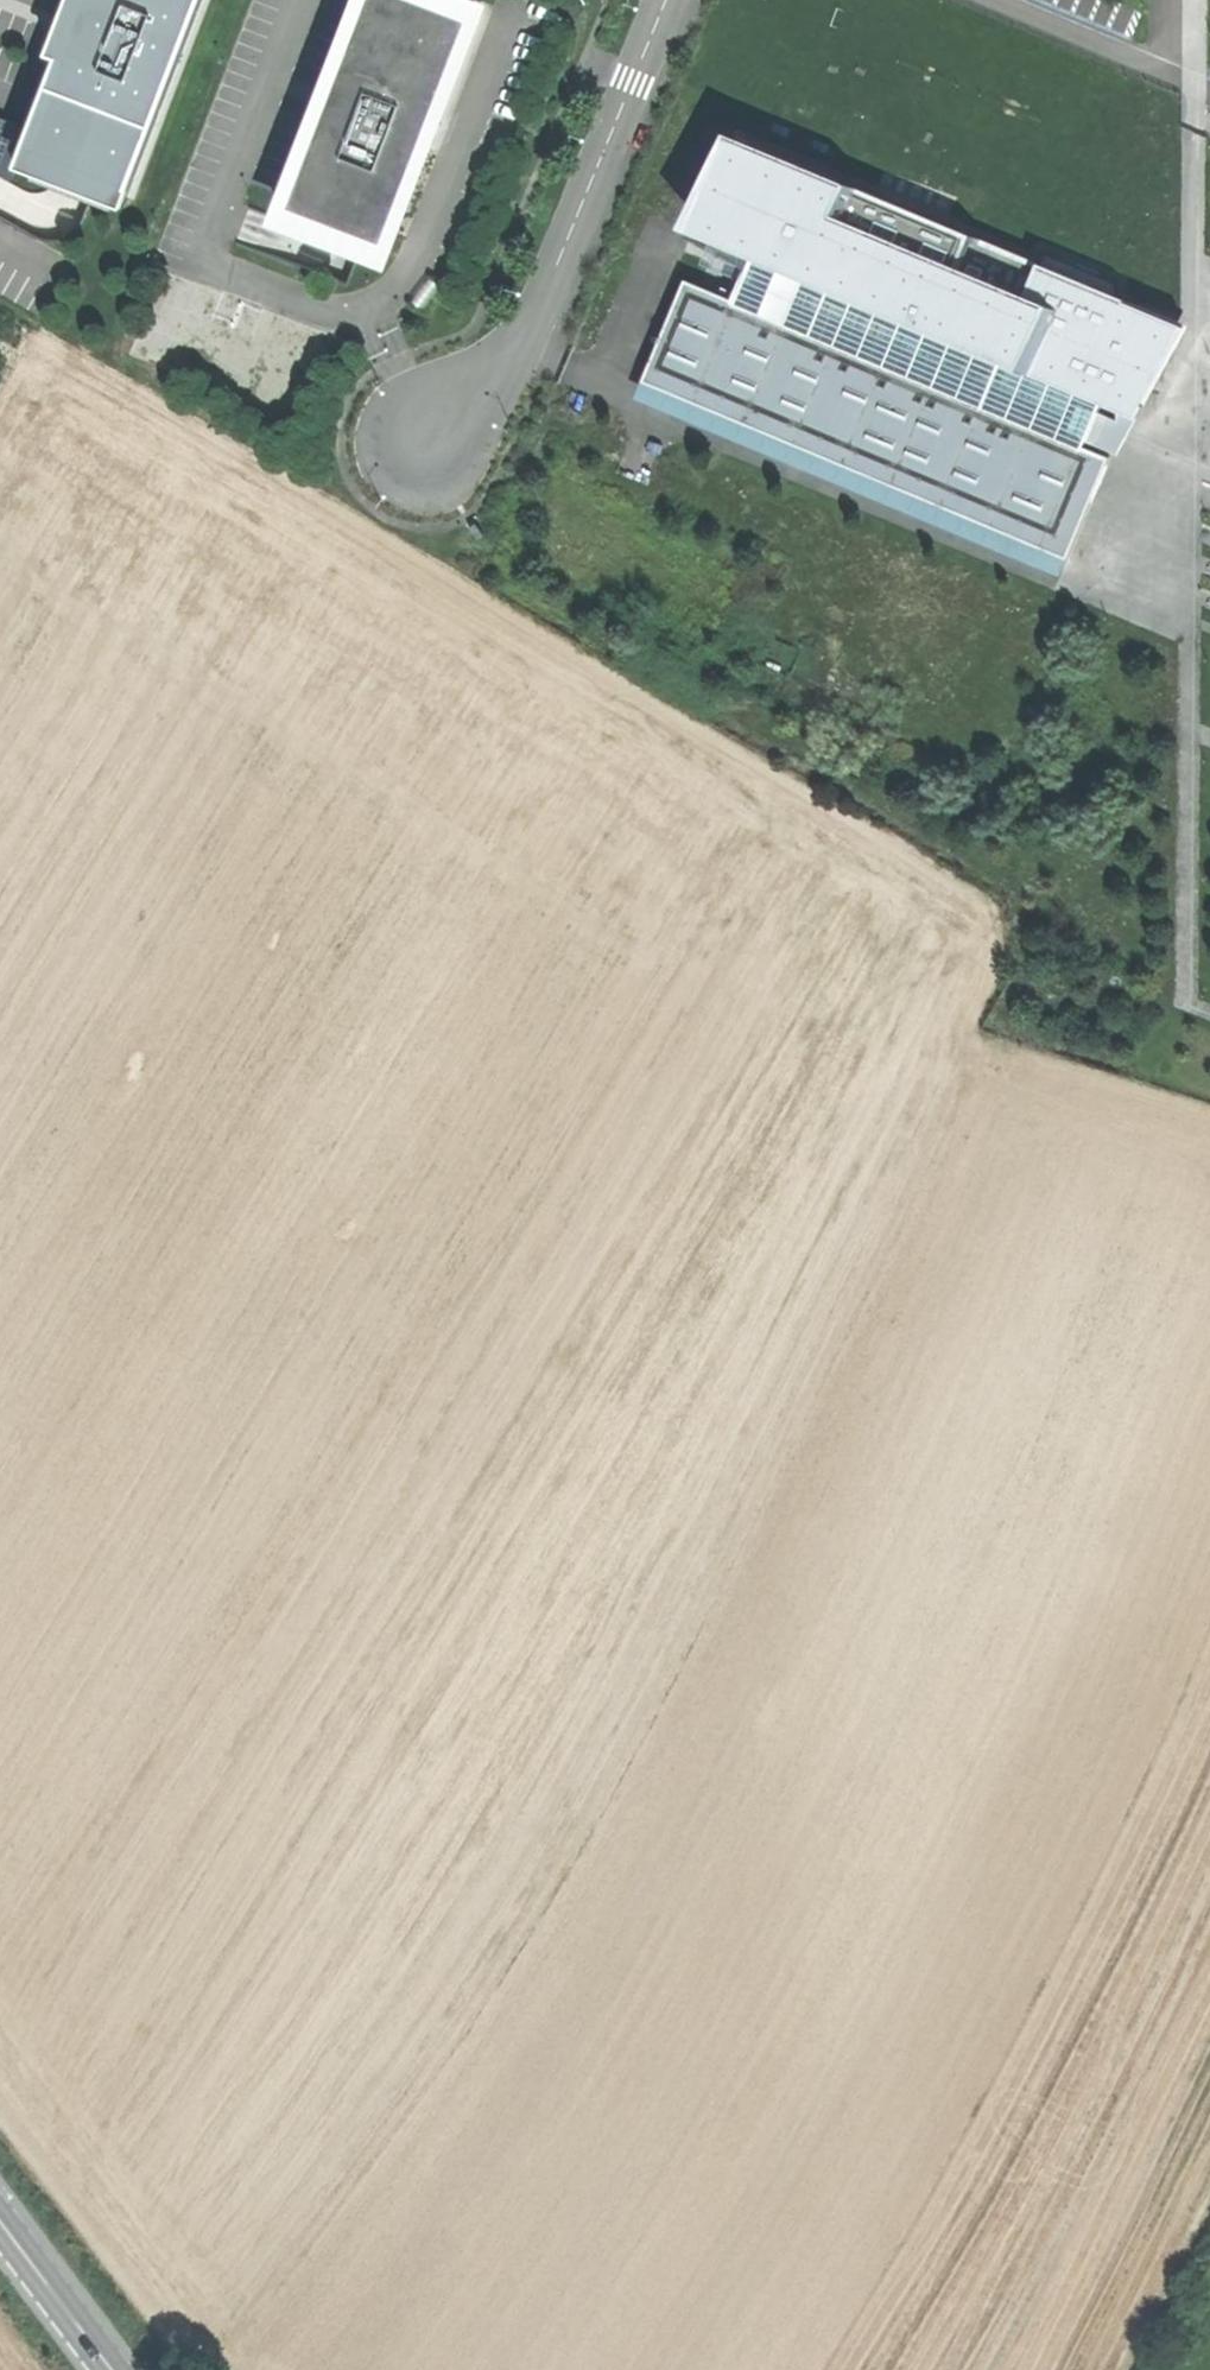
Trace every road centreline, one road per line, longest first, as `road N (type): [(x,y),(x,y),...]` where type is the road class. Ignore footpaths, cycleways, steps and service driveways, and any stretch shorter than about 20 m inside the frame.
road 1 (unclassified): [(665,0),(522,347)]
road 2 (unclassified): [(522,347),(489,370),(418,393),(391,412),(380,441),(390,470),(417,485),(447,480),(500,397)]
road 3 (secondary): [(115,2369),(0,2216)]

